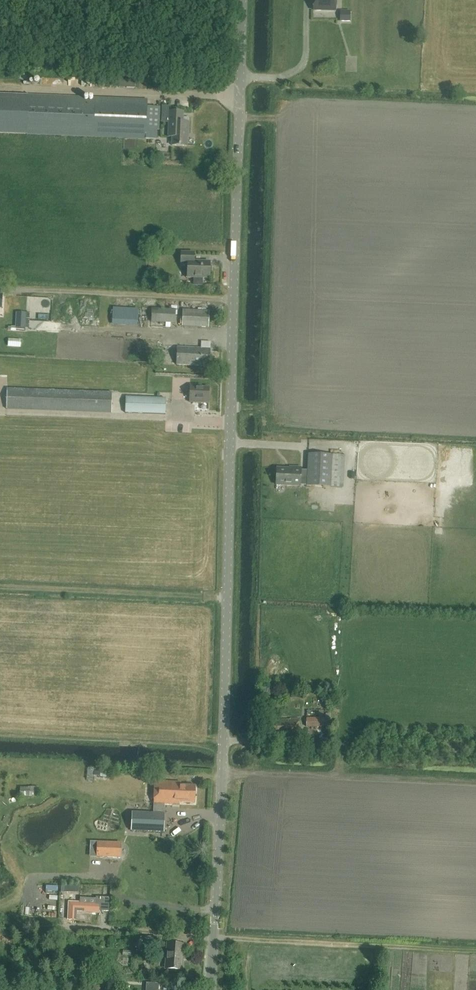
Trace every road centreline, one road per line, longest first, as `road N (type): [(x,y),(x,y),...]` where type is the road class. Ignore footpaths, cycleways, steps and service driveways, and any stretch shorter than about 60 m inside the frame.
road 1 (tertiary): [(211,989),(242,0)]
road 2 (track): [(214,936),(475,951)]

